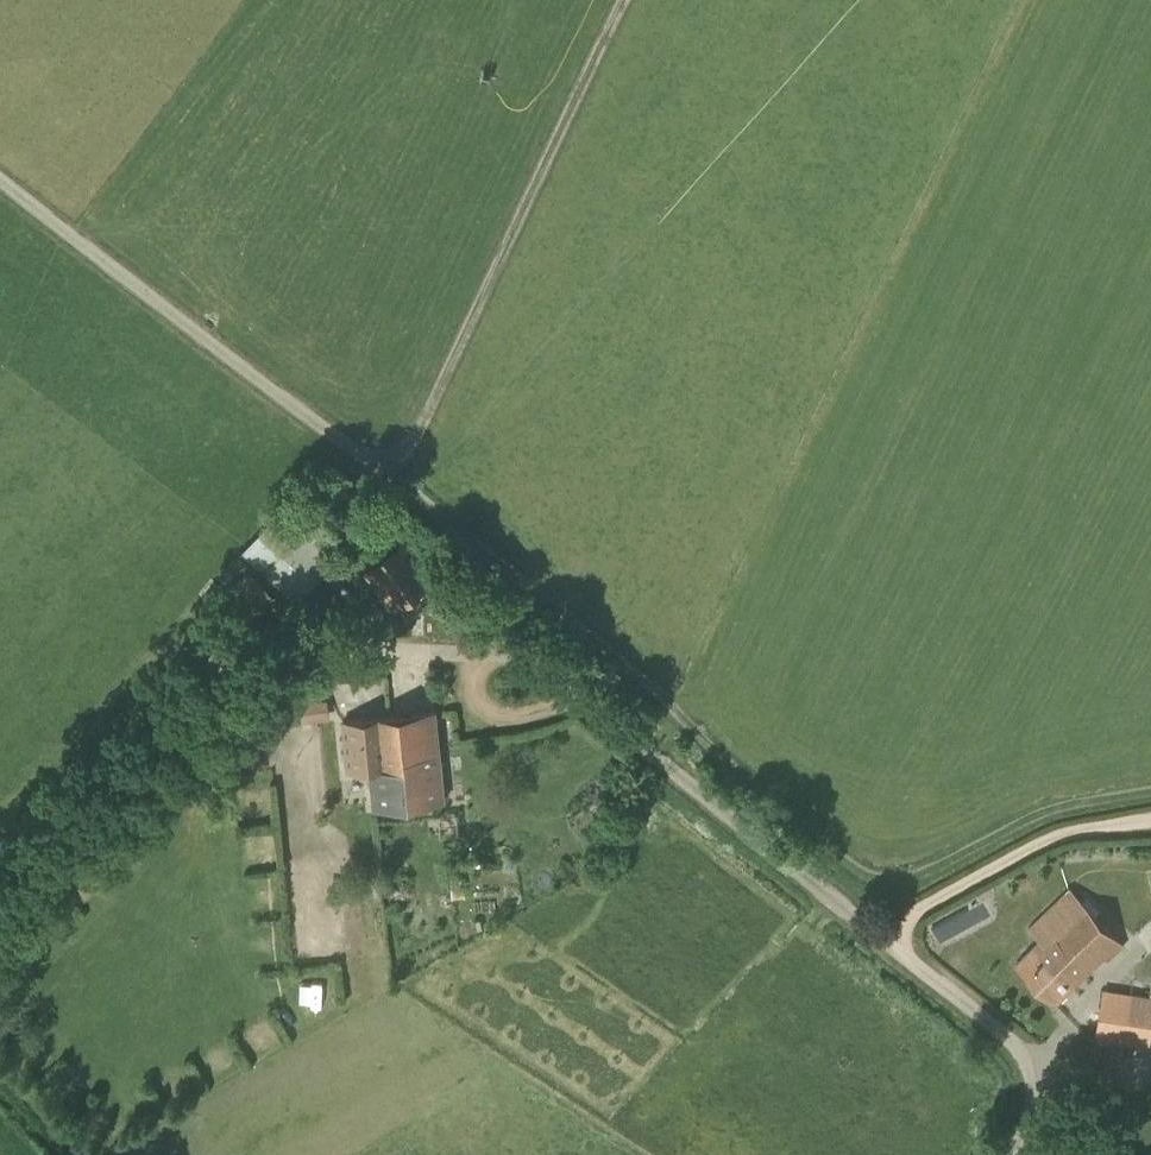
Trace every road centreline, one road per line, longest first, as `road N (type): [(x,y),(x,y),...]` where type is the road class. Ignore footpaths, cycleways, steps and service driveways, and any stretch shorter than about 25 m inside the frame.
road 1 (unclassified): [(1008,1154),(1035,1097),(1030,1066),(1007,1037),(879,935)]

